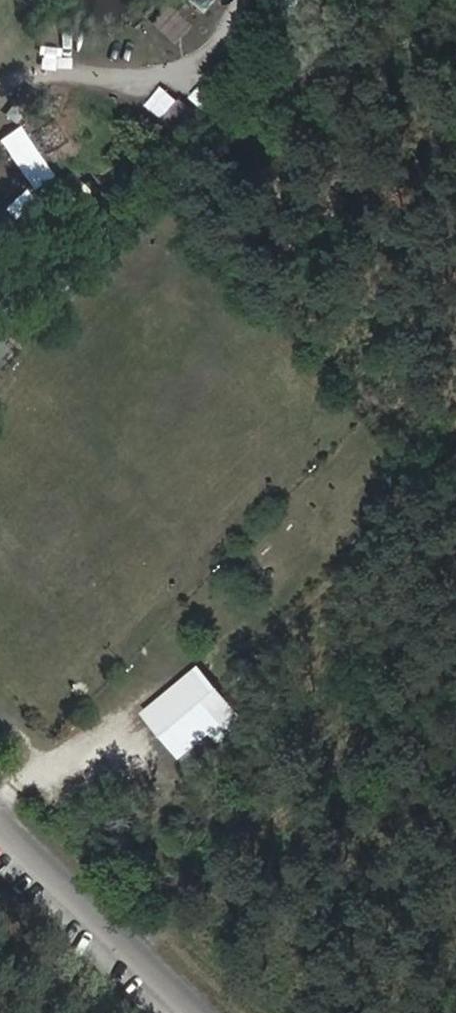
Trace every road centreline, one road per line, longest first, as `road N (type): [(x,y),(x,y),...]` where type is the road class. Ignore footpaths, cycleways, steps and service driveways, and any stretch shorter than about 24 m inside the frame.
road 1 (track): [(242,0),(218,42),(191,69),(167,78),(55,73),(0,83)]
road 2 (unclassified): [(187,1012),(0,830)]

